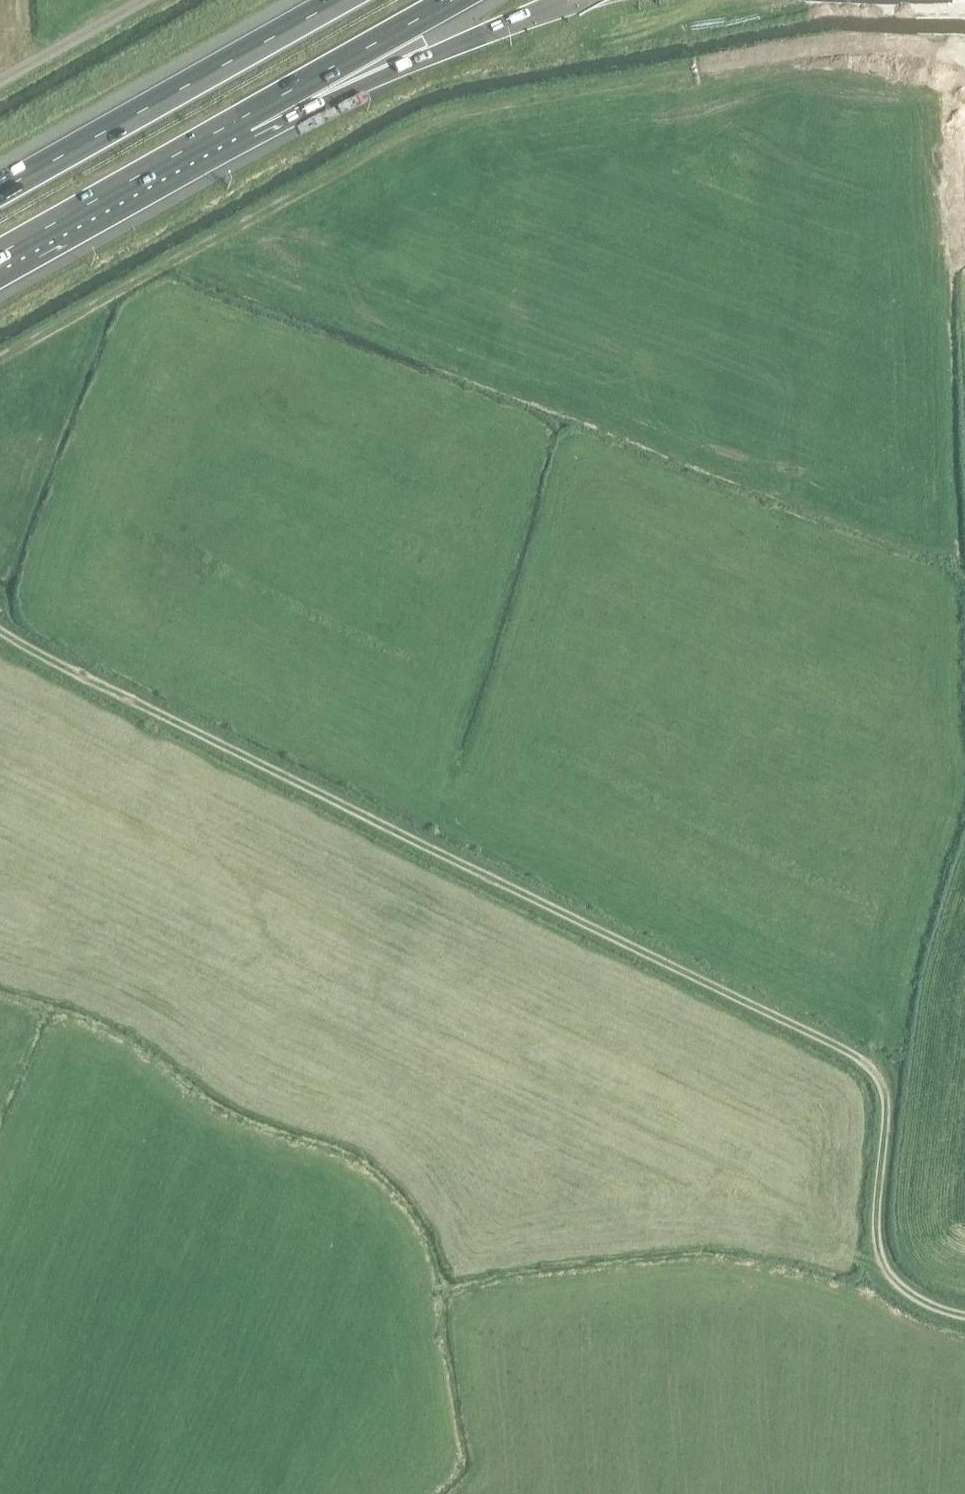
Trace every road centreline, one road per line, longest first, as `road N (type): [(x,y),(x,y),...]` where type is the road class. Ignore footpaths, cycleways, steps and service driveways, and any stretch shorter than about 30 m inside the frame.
road 1 (track): [(964,1318),(919,1303),(887,1277),(875,1239),(888,1108),(880,1079),(856,1059),(0,635)]
road 2 (track): [(0,359),(424,119),(839,48),(964,58)]
road 3 (motorway): [(339,0),(0,190)]
road 4 (motorway): [(243,119),(581,0)]
road 5 (motorway): [(0,255),(243,119)]
road 6 (motorway): [(243,119),(460,0)]
road 7 (unclassified): [(0,81),(144,0)]

